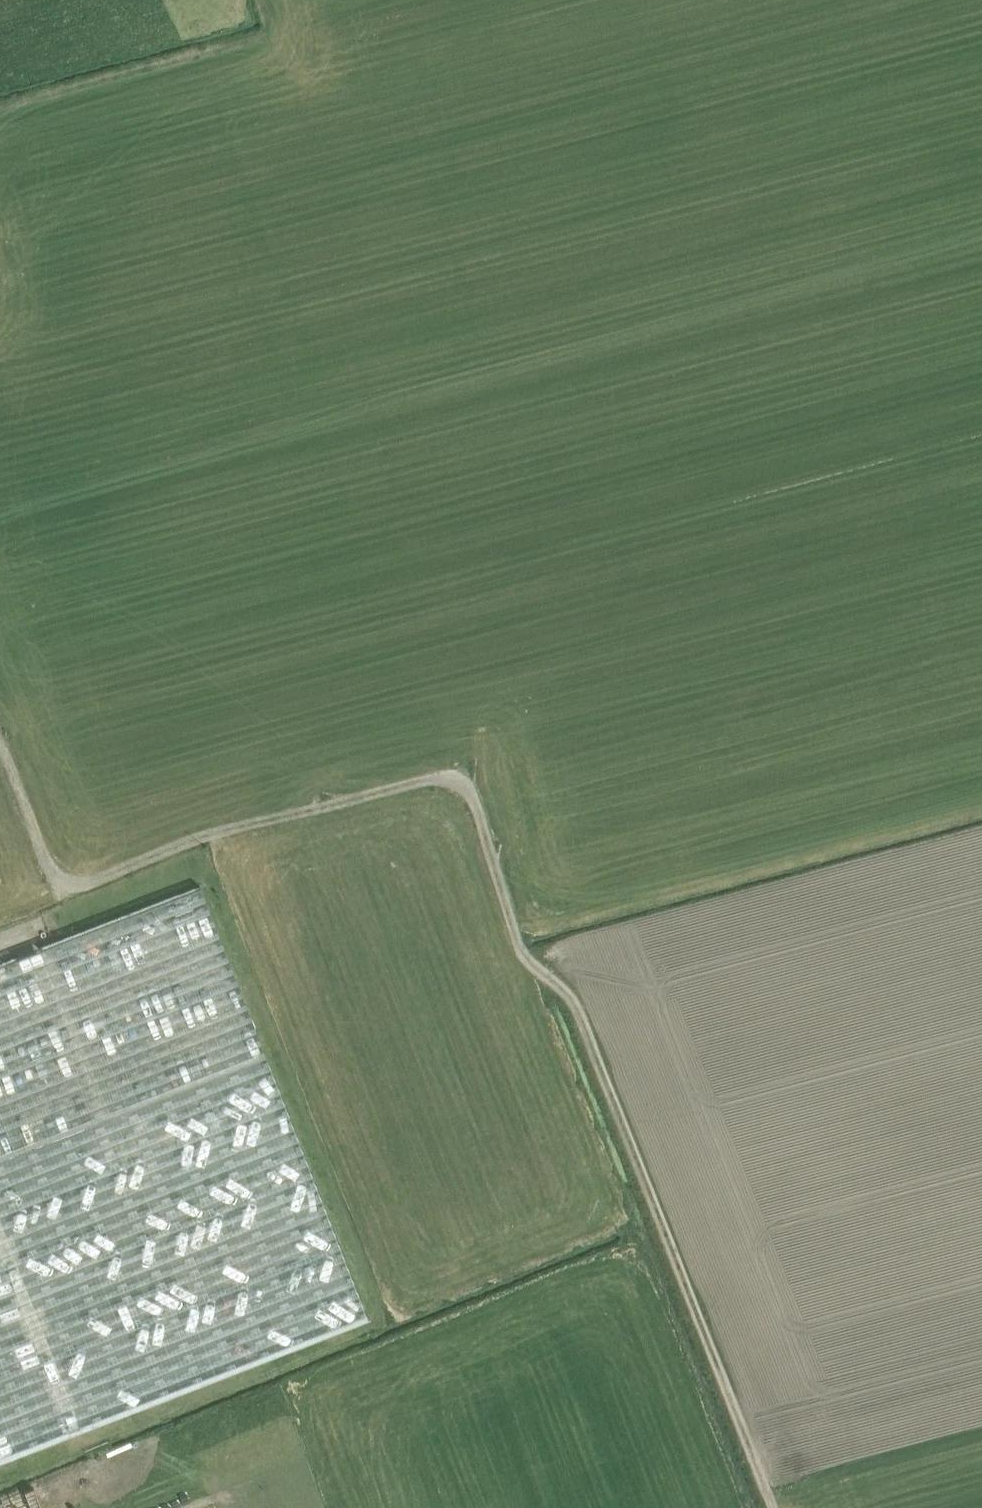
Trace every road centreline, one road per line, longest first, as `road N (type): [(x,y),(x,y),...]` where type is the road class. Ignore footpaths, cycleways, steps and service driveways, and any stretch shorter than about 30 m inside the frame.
road 1 (track): [(0,755),(41,863),(75,886),(198,841),(435,782),(471,794),(520,953),(572,1004),(771,1507)]

